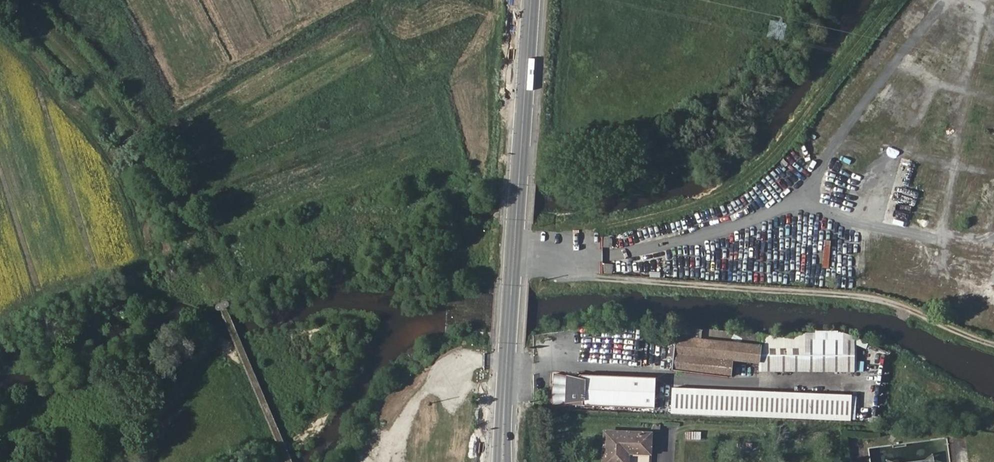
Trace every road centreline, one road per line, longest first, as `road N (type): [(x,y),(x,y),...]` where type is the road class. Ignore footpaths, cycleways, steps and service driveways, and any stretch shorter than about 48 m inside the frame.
road 1 (track): [(598,227),(554,255),(593,279),(916,306),(993,344)]
road 2 (secondary): [(533,0),(504,418)]

